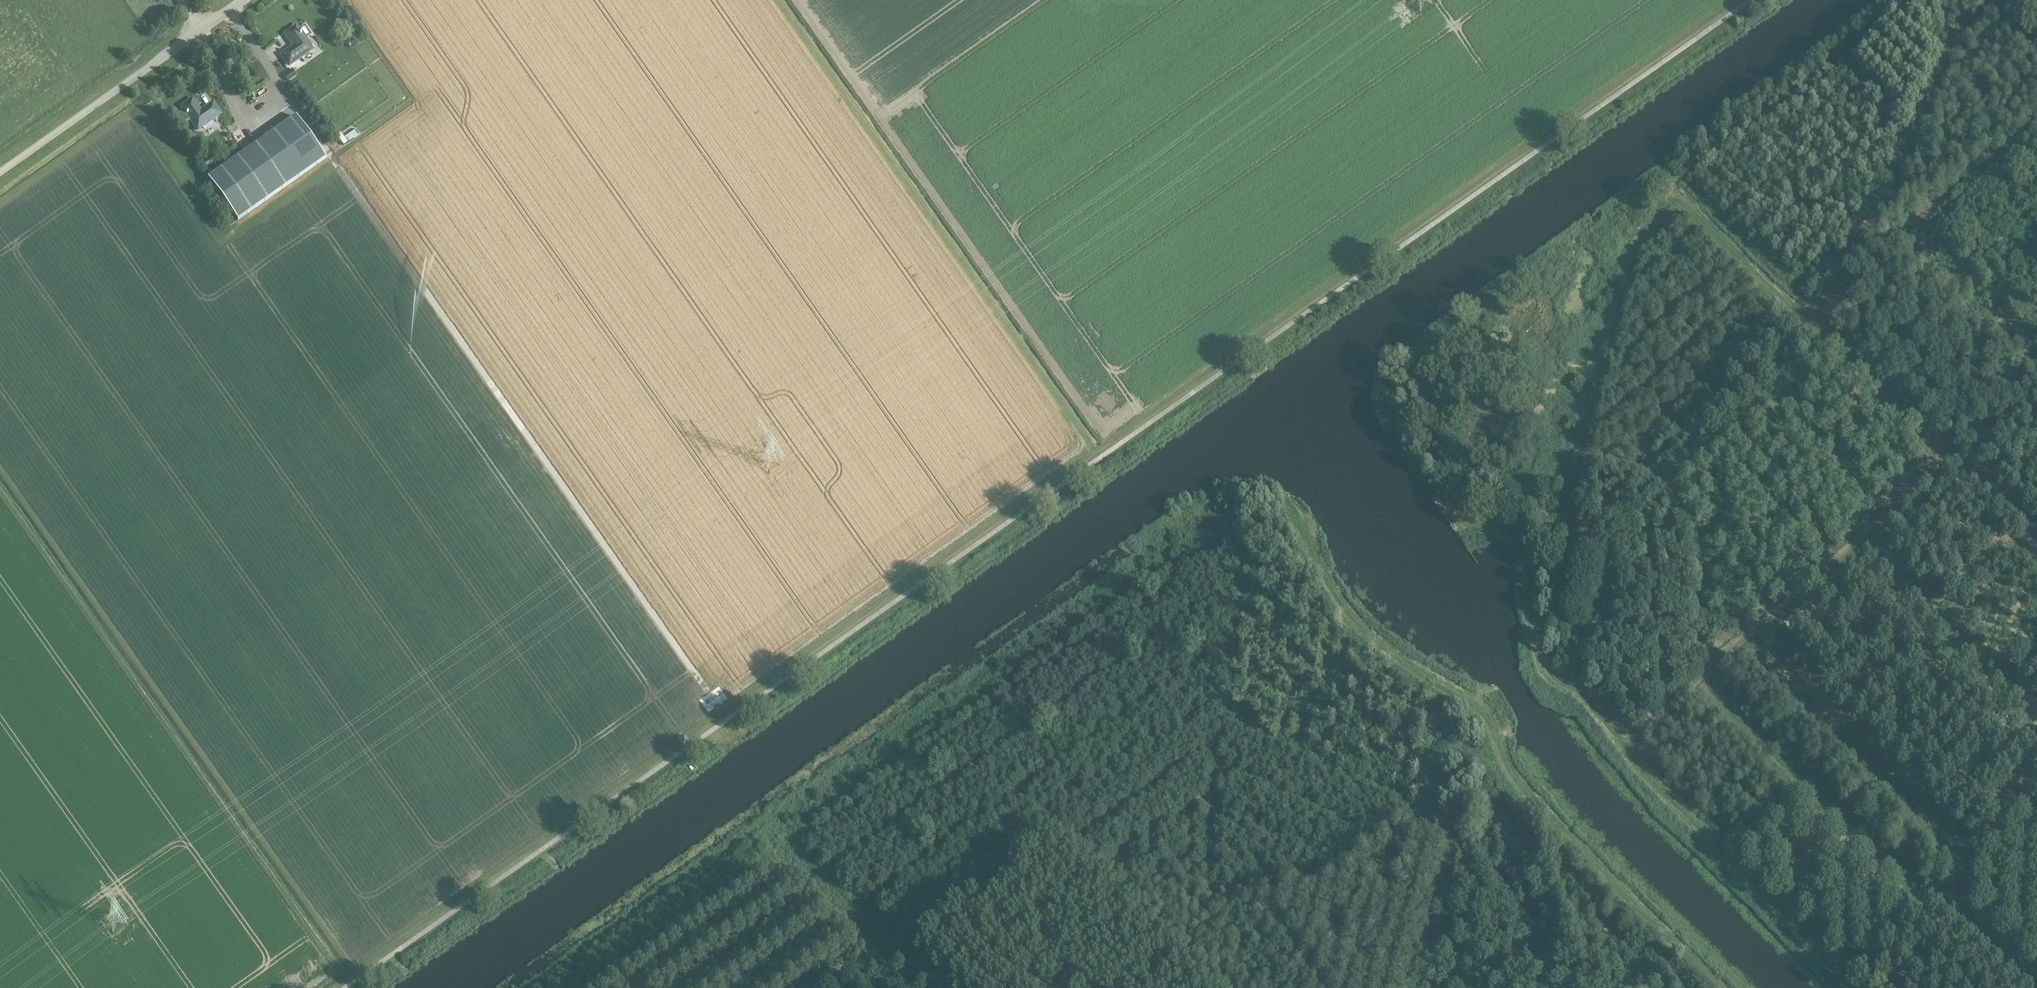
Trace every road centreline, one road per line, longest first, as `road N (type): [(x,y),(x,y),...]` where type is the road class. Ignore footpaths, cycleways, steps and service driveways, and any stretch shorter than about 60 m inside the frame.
road 1 (track): [(1855,987),(1553,666),(1605,618),(1606,561),(1579,530),(1572,509),(1670,183),(1925,0)]
road 2 (track): [(1626,747),(1720,655),(2036,390)]
road 3 (track): [(2036,550),(1670,183)]
road 4 (track): [(1720,987),(1512,776),(1493,751),(1483,704),(1450,697)]
road 5 (track): [(1948,0),(1950,27),(1902,152),(1872,204),(1782,295)]
road 6 (unclassified): [(245,0),(0,173)]
road 7 (track): [(1553,666),(1519,533),(1477,523),(1409,446)]

